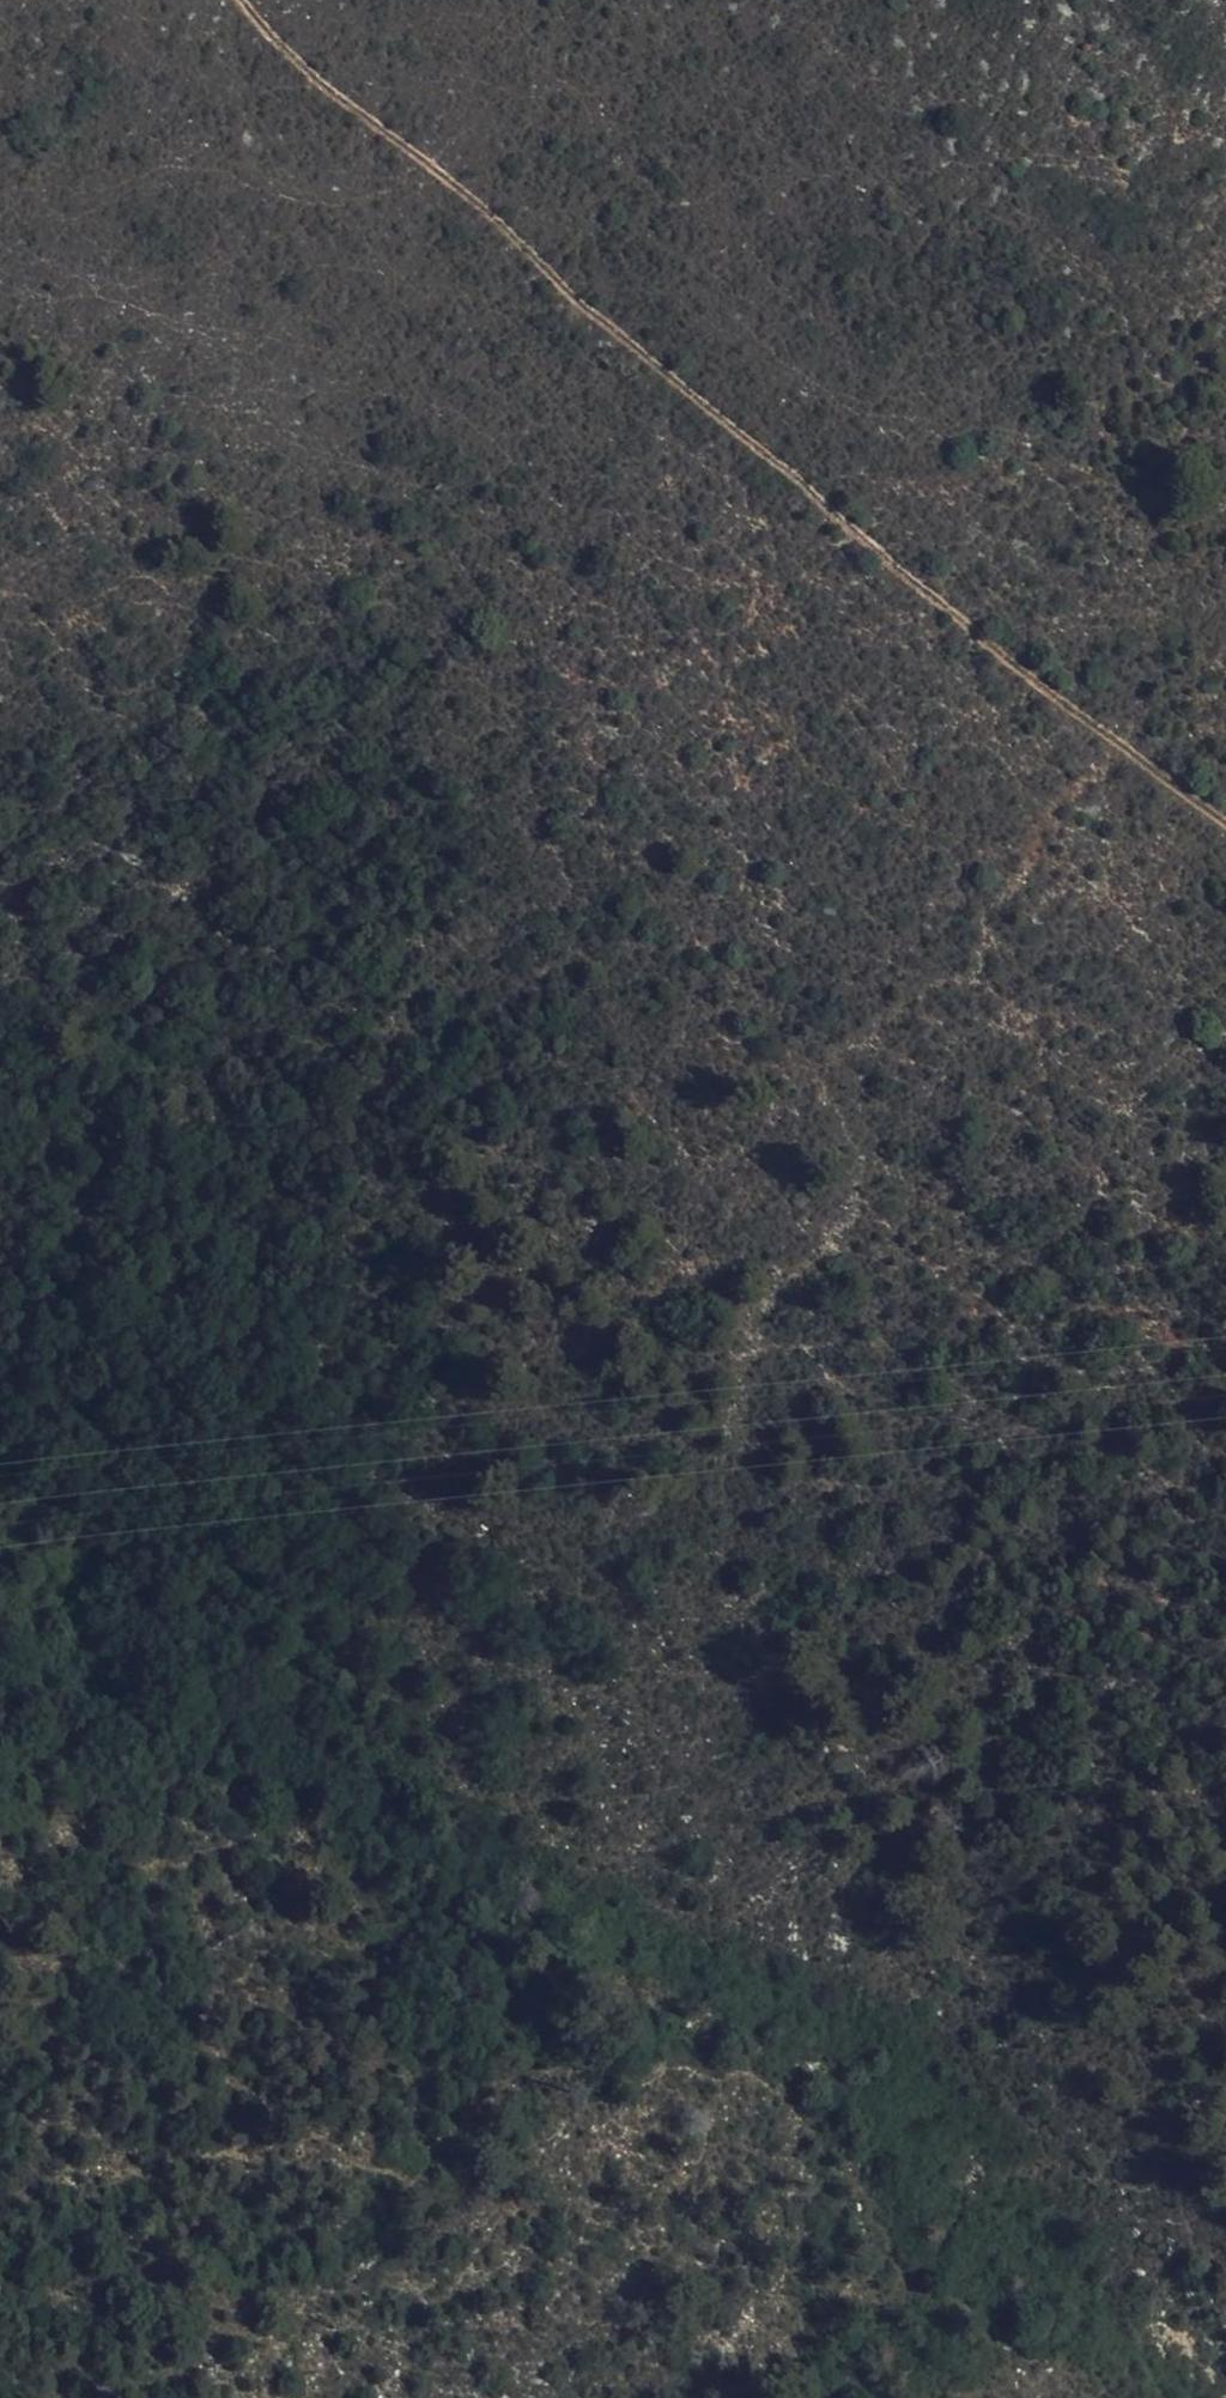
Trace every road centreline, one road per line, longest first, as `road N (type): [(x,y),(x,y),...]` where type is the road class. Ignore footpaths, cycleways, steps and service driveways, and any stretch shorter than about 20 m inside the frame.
road 1 (track): [(243,0),(679,383),(1225,826)]

